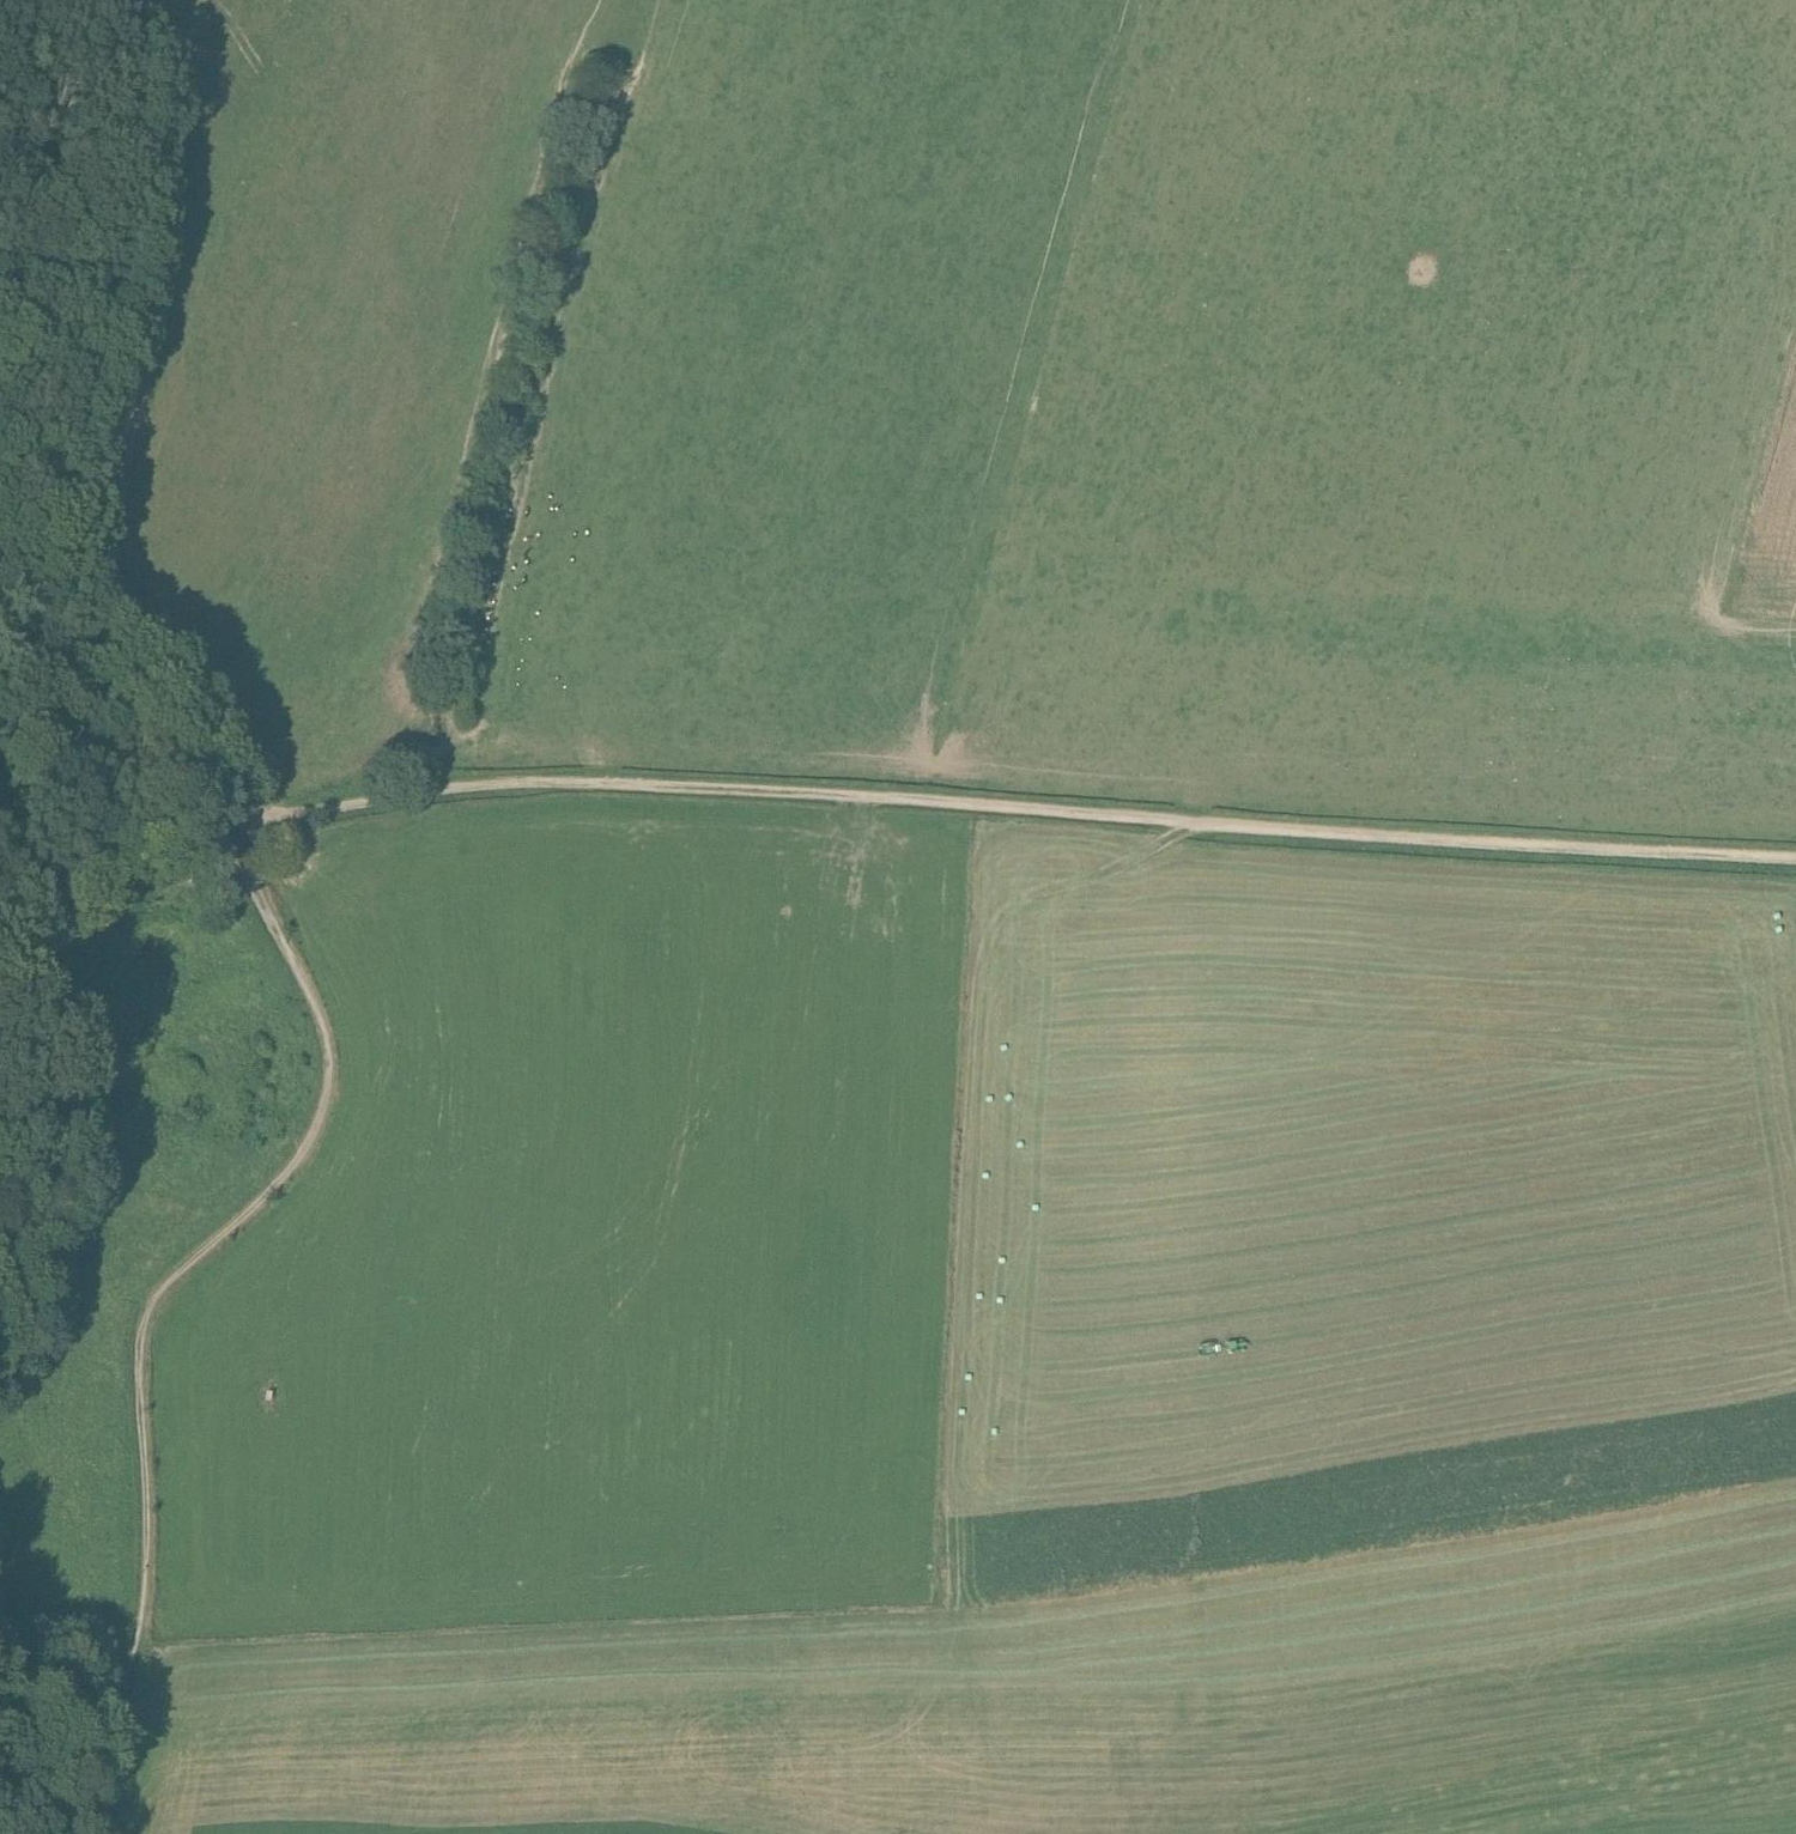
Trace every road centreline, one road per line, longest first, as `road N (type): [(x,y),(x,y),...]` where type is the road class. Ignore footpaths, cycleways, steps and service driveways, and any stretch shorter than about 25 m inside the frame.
road 1 (track): [(1795,859),(624,784),(474,786),(251,815)]
road 2 (track): [(251,815),(253,876),(318,1018),(327,1093),(292,1163),(178,1271),(143,1322),(143,1589),(77,1833)]
road 3 (track): [(146,0),(150,313),(95,521),(90,585),(120,634),(222,738),(250,789),(251,815)]

